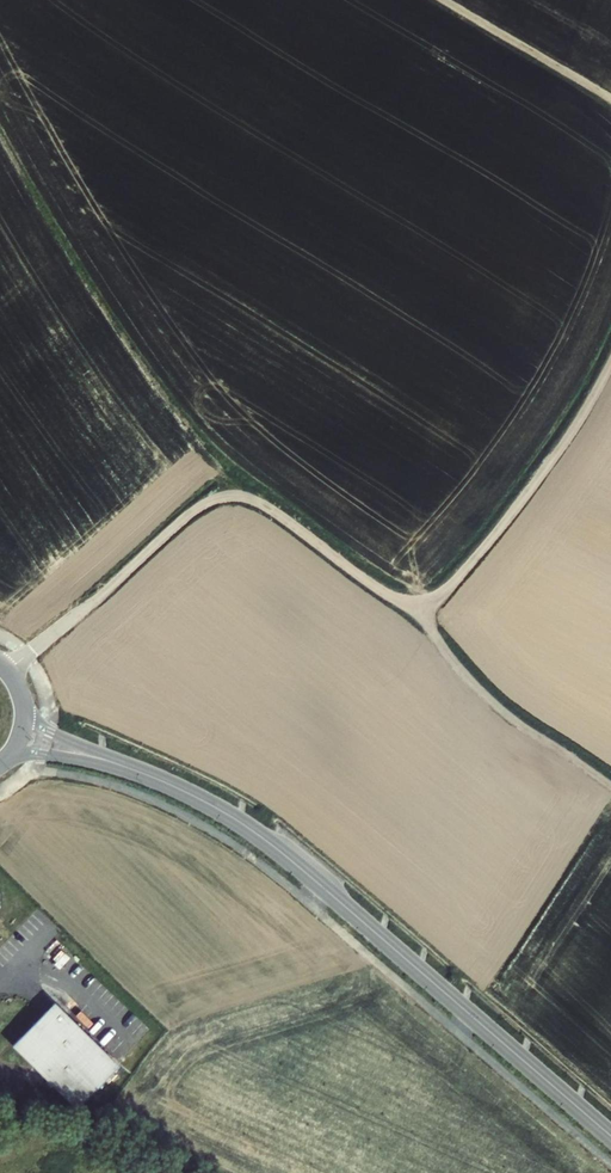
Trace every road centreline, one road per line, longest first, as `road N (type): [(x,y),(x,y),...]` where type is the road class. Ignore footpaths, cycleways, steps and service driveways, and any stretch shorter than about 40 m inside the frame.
road 1 (track): [(610,363),(582,419),(490,546),(434,601),(400,602),(248,496),(220,496),(192,510),(106,591)]
road 2 (secondary): [(610,1137),(276,848),(211,805),(128,768)]
road 3 (track): [(419,605),(445,658),(610,793)]
road 4 (track): [(446,0),(610,99)]
road 5 (unclassified): [(106,591),(7,670)]
road 6 (secondary): [(128,768),(47,730),(23,704)]
road 7 (secondary): [(8,757),(128,768)]

